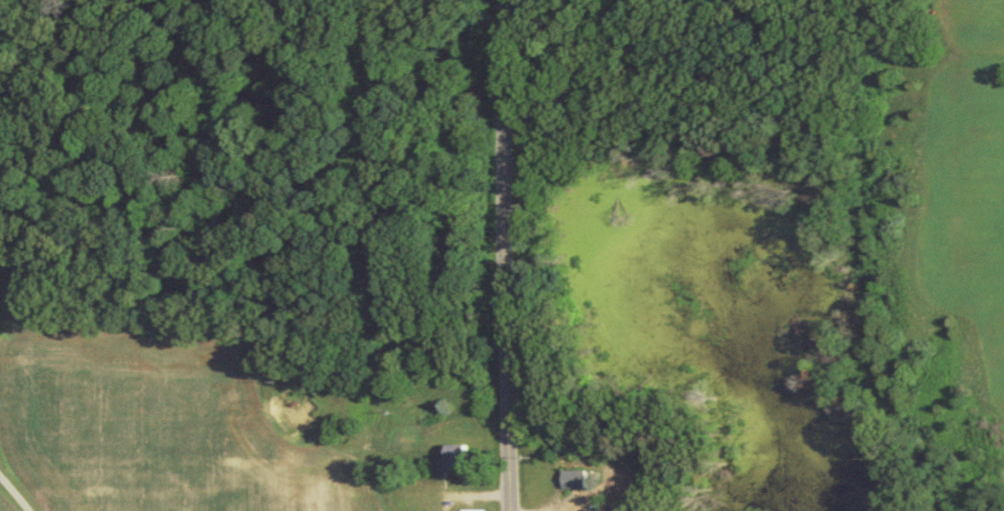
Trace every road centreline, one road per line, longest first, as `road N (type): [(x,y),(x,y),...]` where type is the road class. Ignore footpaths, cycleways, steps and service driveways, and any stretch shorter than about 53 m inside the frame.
road 1 (tertiary): [(504,0),(507,510)]

